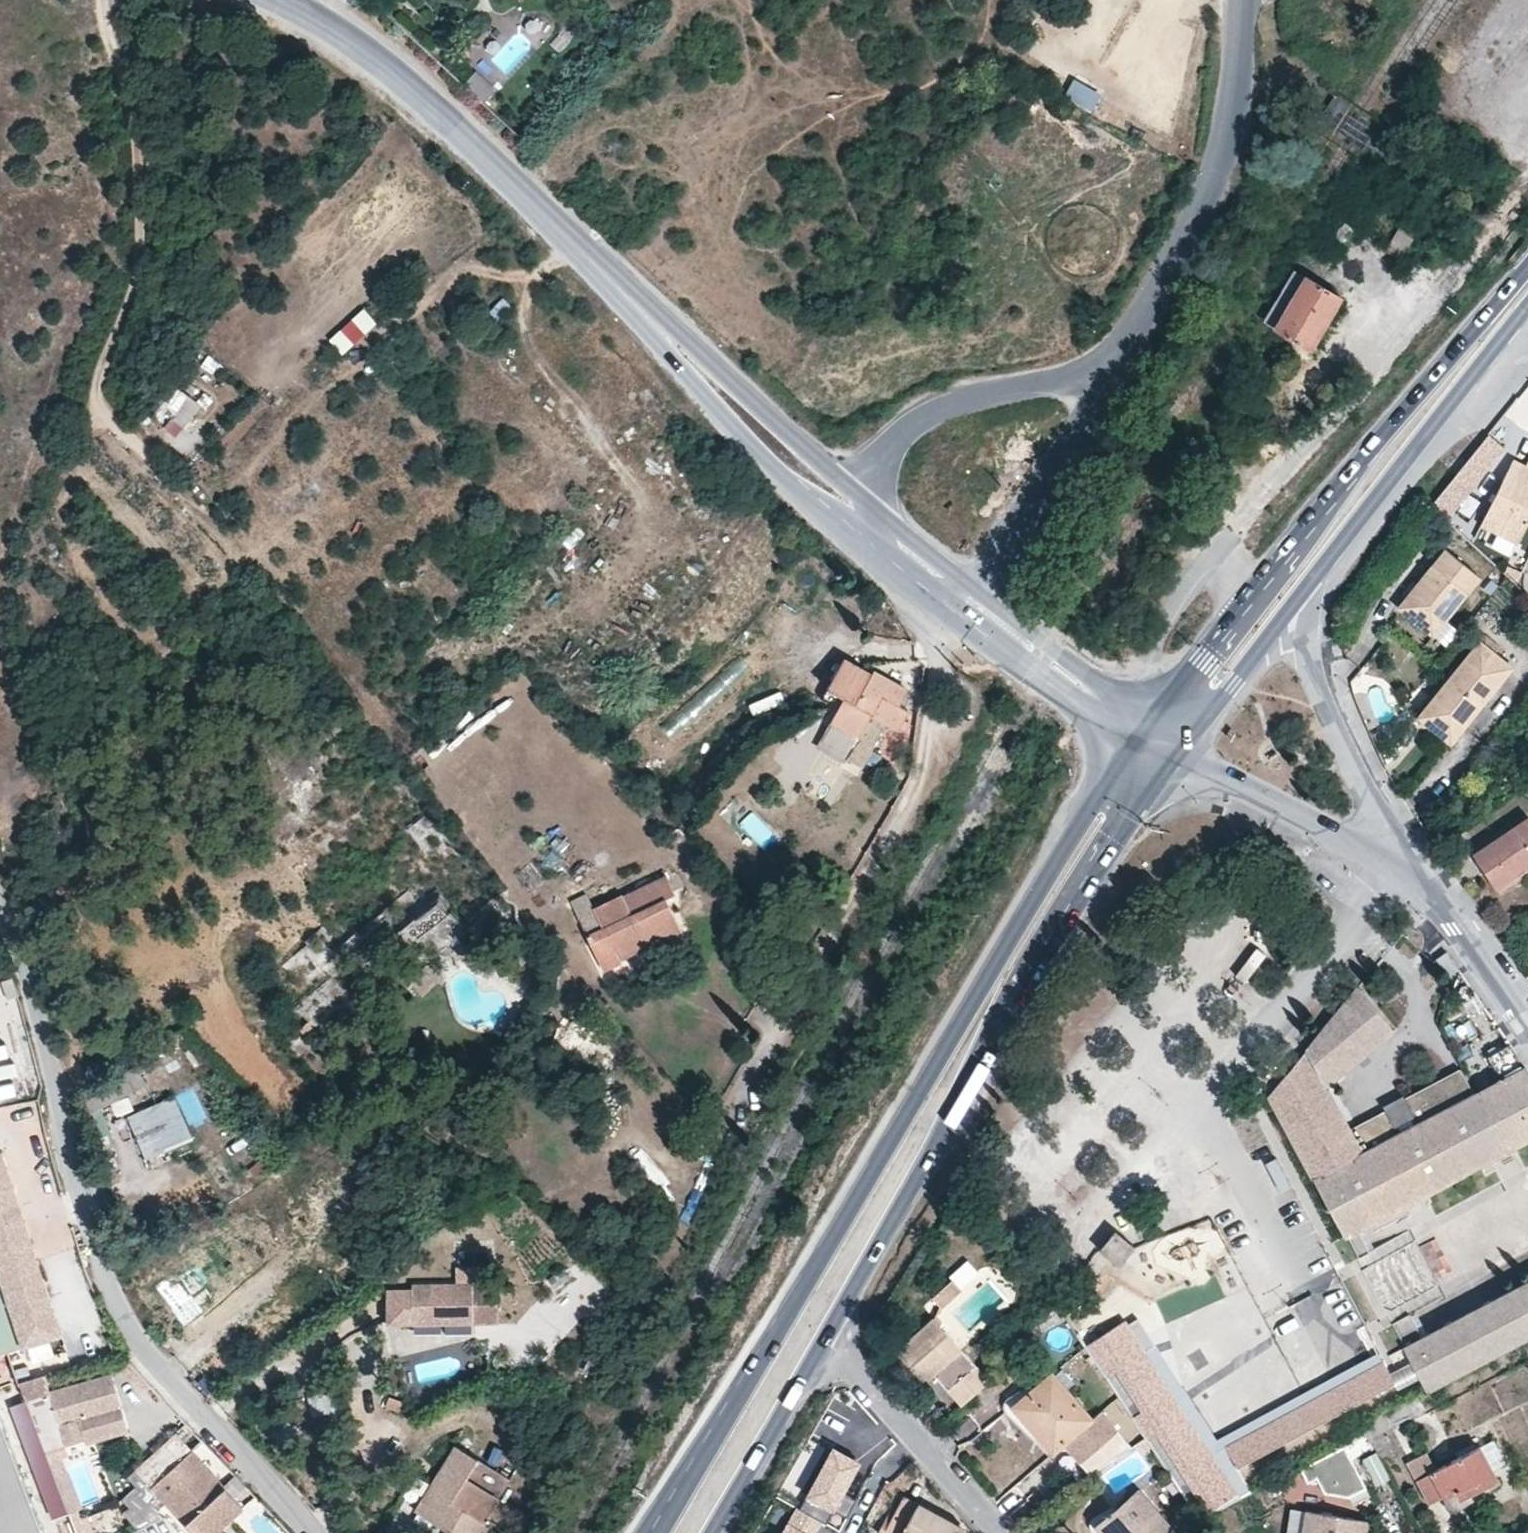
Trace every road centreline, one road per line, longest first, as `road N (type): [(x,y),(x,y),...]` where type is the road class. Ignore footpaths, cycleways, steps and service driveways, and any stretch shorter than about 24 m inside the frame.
road 1 (primary): [(1142,738),(656,1532)]
road 2 (track): [(105,0),(134,108),(144,234),(103,367),(96,407),(104,430),(406,735)]
road 3 (unclassified): [(313,1532),(142,1348),(112,1294),(77,1198),(37,1011),(0,909)]
road 4 (primary): [(824,1345),(1007,1017),(1173,756)]
road 5 (primary): [(1527,269),(1242,617)]
road 6 (tertiary): [(601,272),(461,131),(362,48),(287,0)]
road 7 (tertiary): [(601,272),(792,488),(889,568)]
road 8 (unclassified): [(862,499),(908,432),(935,413),(1079,372),(1145,322)]
road 9 (tertiary): [(862,499),(601,272)]
road 10 (primary): [(1314,580),(1527,312)]
road 11 (unclassified): [(1145,322),(1222,159),(1246,0)]
road 12 (unclassified): [(1145,322),(1023,521),(972,587)]
road 13 (unclassified): [(1213,554),(1385,362),(1388,308)]
road 14 (residential): [(1402,871),(1313,666),(1314,580)]
road 15 (tertiary): [(889,568),(1085,713),(1142,738)]
road 16 (residential): [(824,1345),(1000,1532)]
road 17 (residential): [(1402,871),(1173,756)]
road 18 (primary): [(1173,756),(1314,580)]
road 19 (primary): [(715,1532),(824,1345)]
road 20 (residential): [(1527,1038),(1402,871)]
road 21 (unclassified): [(1109,693),(1148,658),(1213,554)]
road 22 (tertiary): [(1109,693),(972,587)]
road 23 (primary): [(1242,617),(1142,738)]
road 24 (tertiary): [(972,587),(862,499)]

